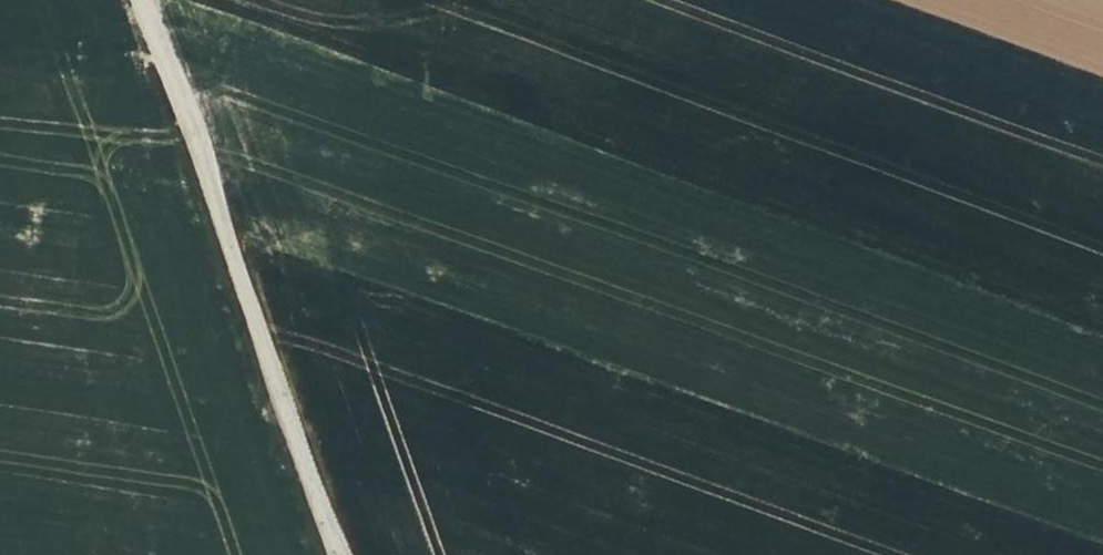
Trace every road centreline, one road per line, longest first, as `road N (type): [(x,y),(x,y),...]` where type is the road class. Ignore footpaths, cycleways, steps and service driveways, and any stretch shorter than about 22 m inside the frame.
road 1 (unclassified): [(327,554),(130,0)]

